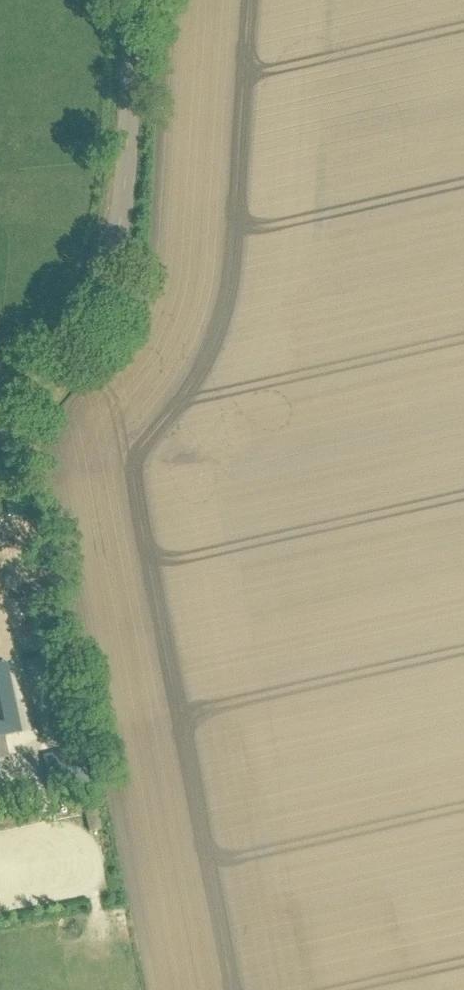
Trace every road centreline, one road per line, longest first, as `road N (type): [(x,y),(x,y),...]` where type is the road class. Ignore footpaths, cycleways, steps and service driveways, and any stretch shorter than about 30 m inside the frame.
road 1 (tertiary): [(0,427),(60,354),(104,274),(123,190),(134,0)]

